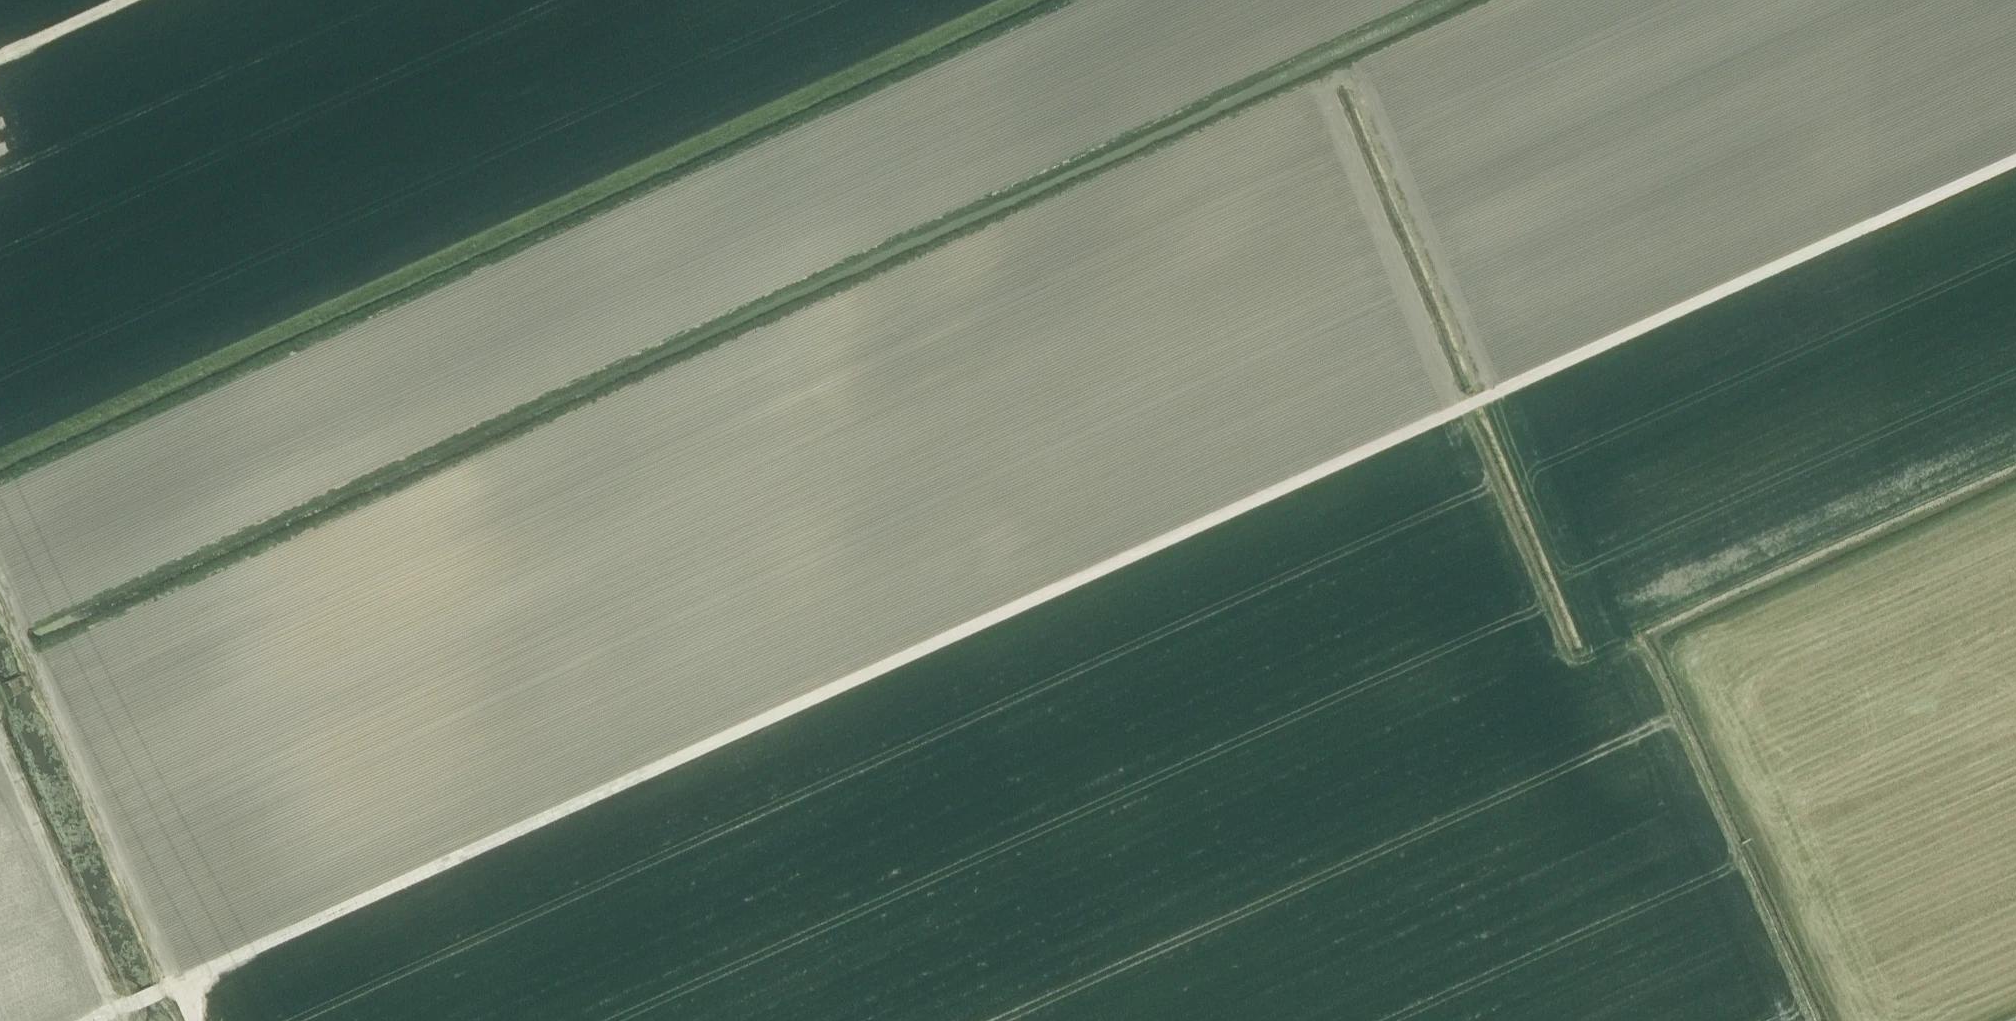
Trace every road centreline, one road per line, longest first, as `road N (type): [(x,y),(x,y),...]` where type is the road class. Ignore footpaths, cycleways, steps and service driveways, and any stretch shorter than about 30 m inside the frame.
road 1 (track): [(2015,158),(90,1020)]
road 2 (track): [(0,61),(135,0)]

